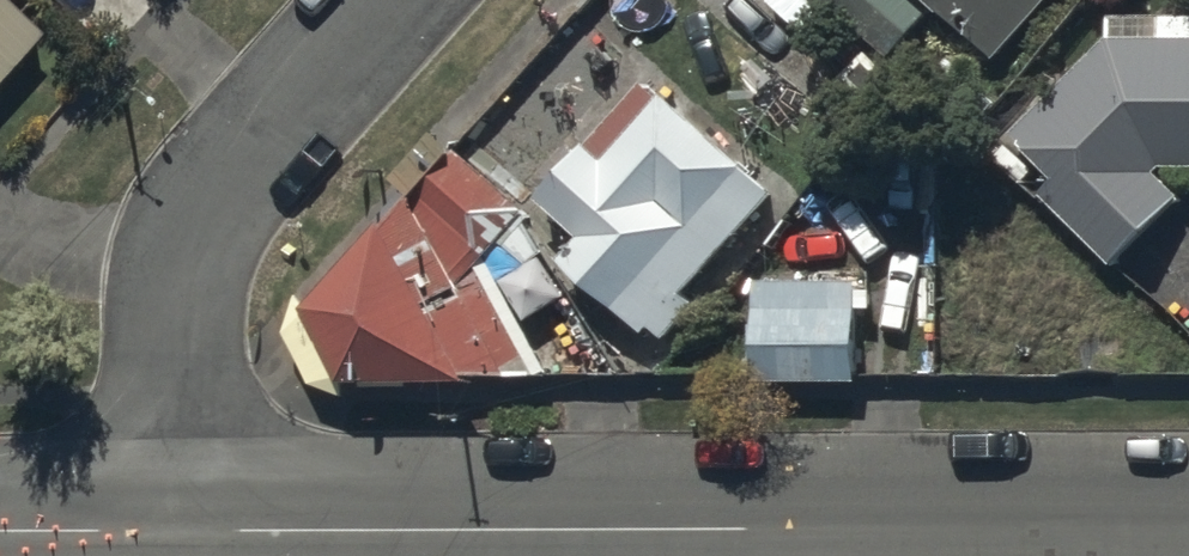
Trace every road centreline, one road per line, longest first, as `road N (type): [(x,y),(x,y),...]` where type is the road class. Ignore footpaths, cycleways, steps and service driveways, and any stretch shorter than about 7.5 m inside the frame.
road 1 (tertiary): [(1188,526),(181,528)]
road 2 (residential): [(181,528),(177,315),(186,241),(225,163),(374,0)]
road 3 (tertiary): [(181,528),(0,528)]

